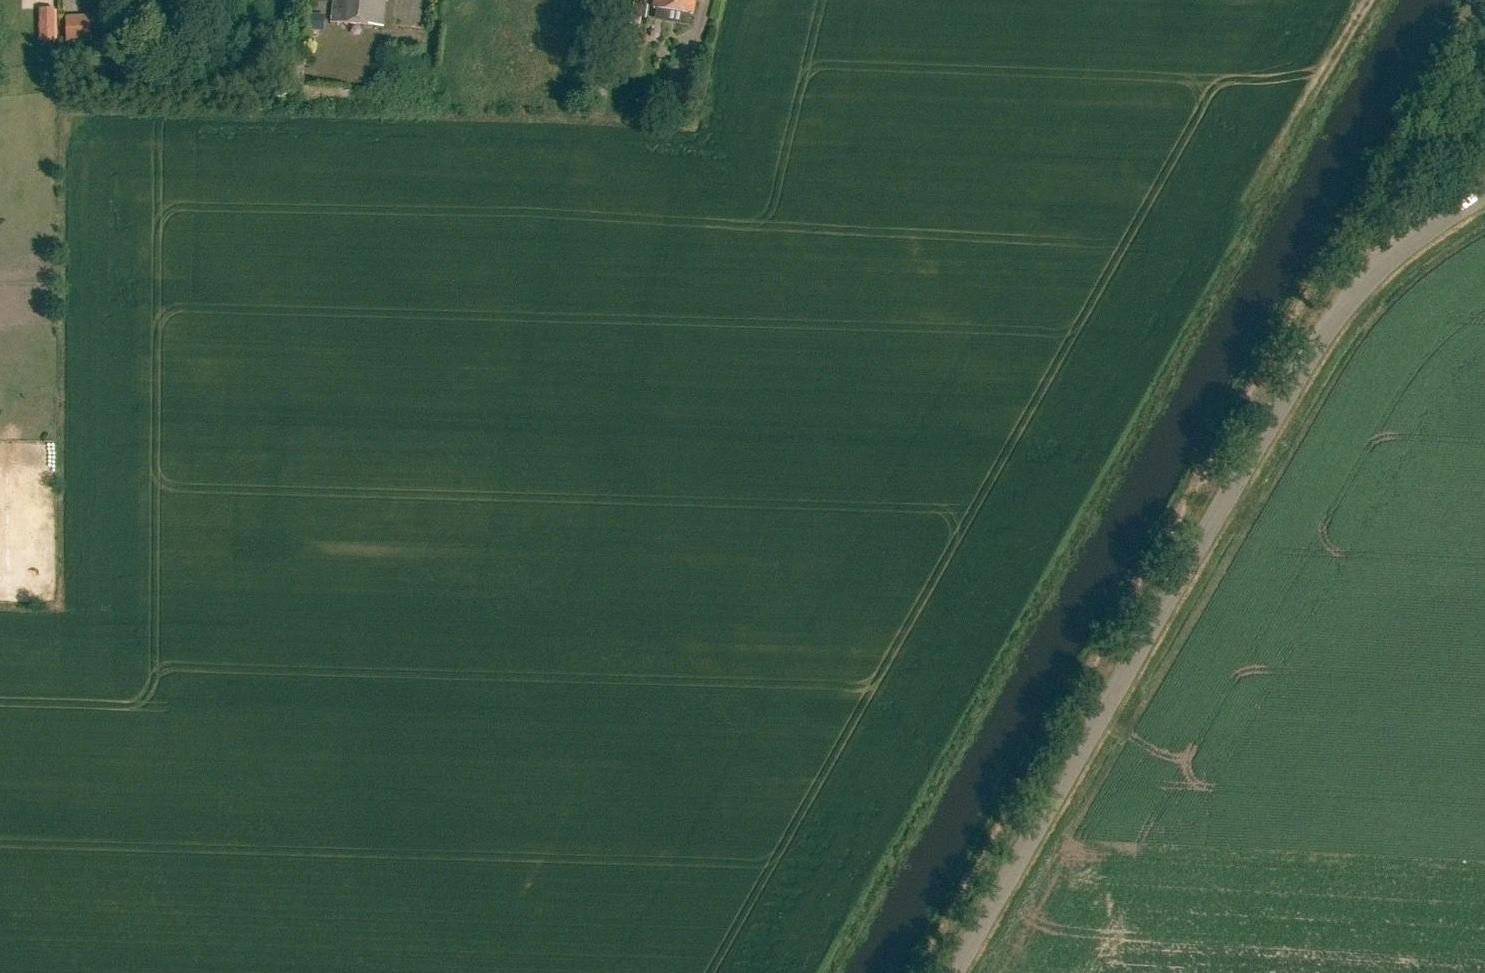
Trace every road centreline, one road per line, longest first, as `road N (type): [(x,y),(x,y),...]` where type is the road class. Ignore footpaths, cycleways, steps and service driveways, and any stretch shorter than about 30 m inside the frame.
road 1 (unclassified): [(960,972),(1312,354),(1361,286),(1484,195)]

